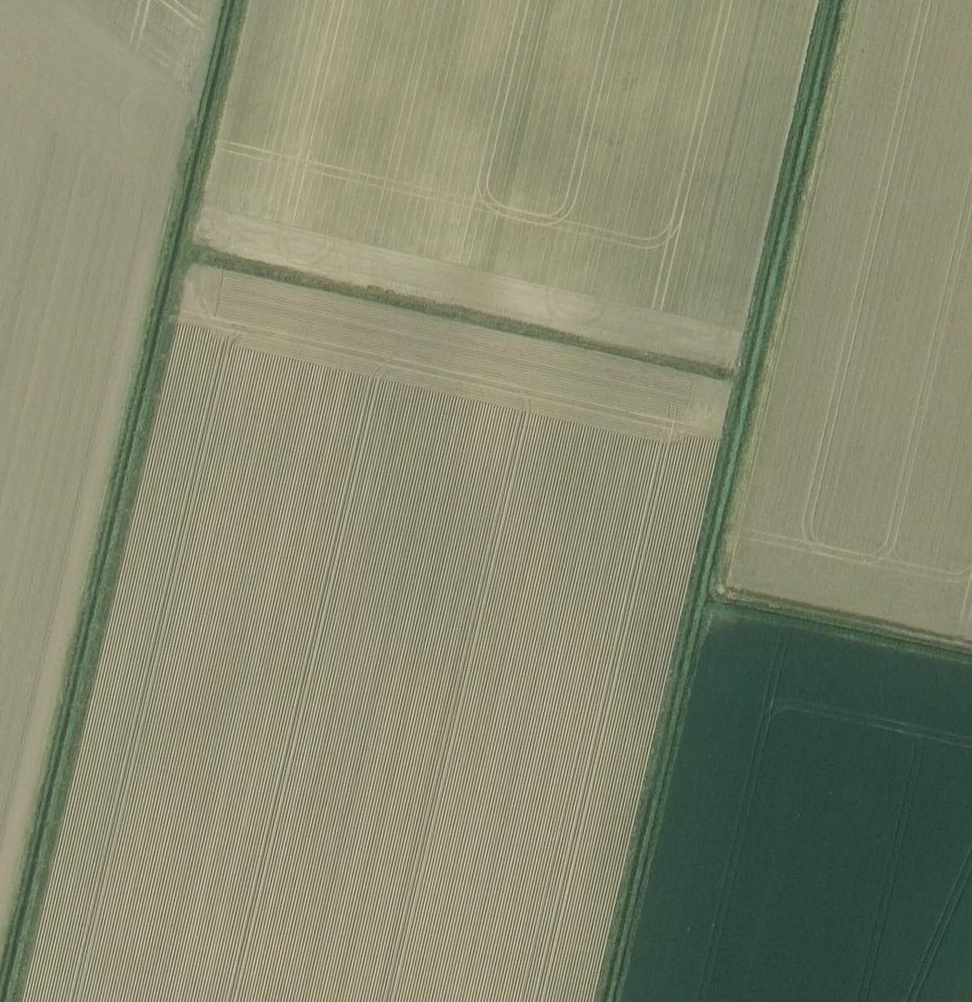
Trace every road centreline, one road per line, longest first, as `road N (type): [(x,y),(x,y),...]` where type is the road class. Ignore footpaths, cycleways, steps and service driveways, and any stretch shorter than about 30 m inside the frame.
road 1 (track): [(14,1001),(244,0)]
road 2 (track): [(599,1001),(827,0)]
road 3 (track): [(0,955),(198,96)]
road 4 (track): [(853,0),(720,589),(971,645)]

